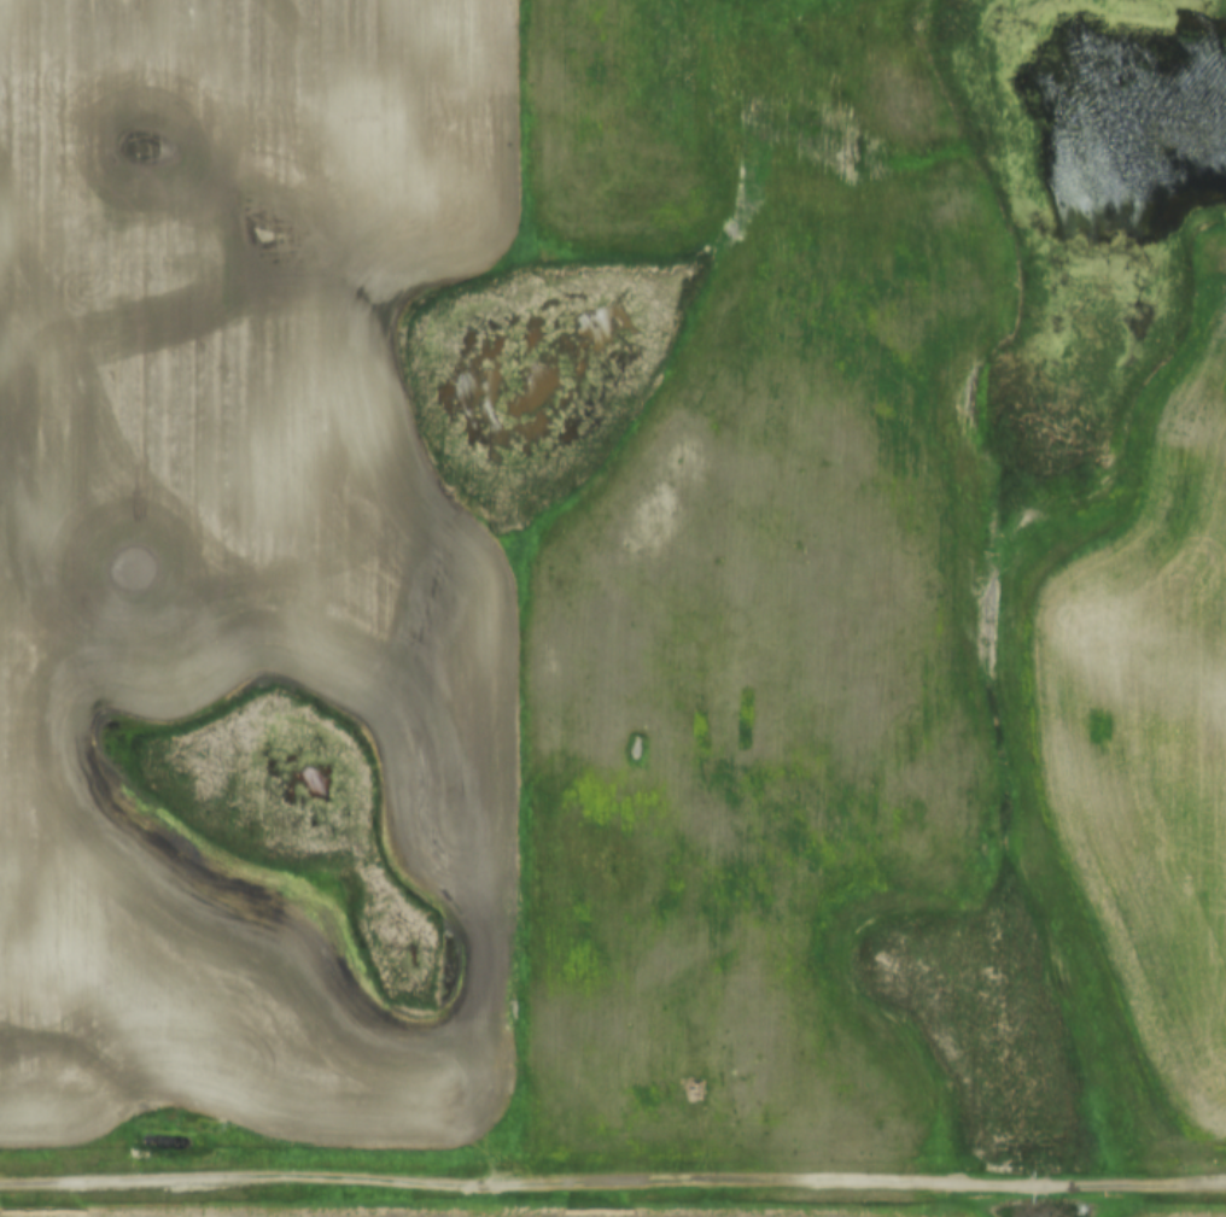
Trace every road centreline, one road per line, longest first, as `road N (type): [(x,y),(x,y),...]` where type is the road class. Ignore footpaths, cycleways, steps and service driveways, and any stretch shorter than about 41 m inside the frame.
road 1 (track): [(1225,1183),(0,1186)]

